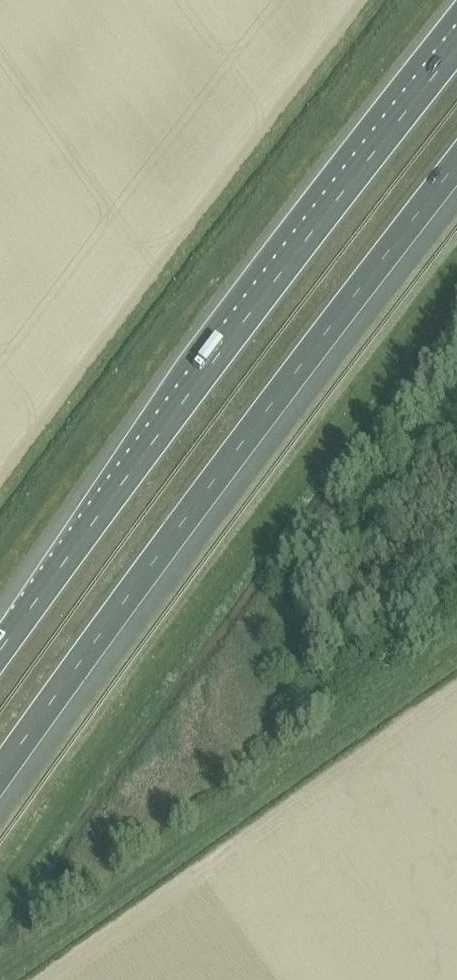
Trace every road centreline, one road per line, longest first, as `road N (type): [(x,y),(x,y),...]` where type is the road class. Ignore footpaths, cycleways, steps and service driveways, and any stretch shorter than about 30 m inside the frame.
road 1 (motorway): [(0,776),(189,512),(456,164)]
road 2 (motorway): [(456,48),(0,650)]

